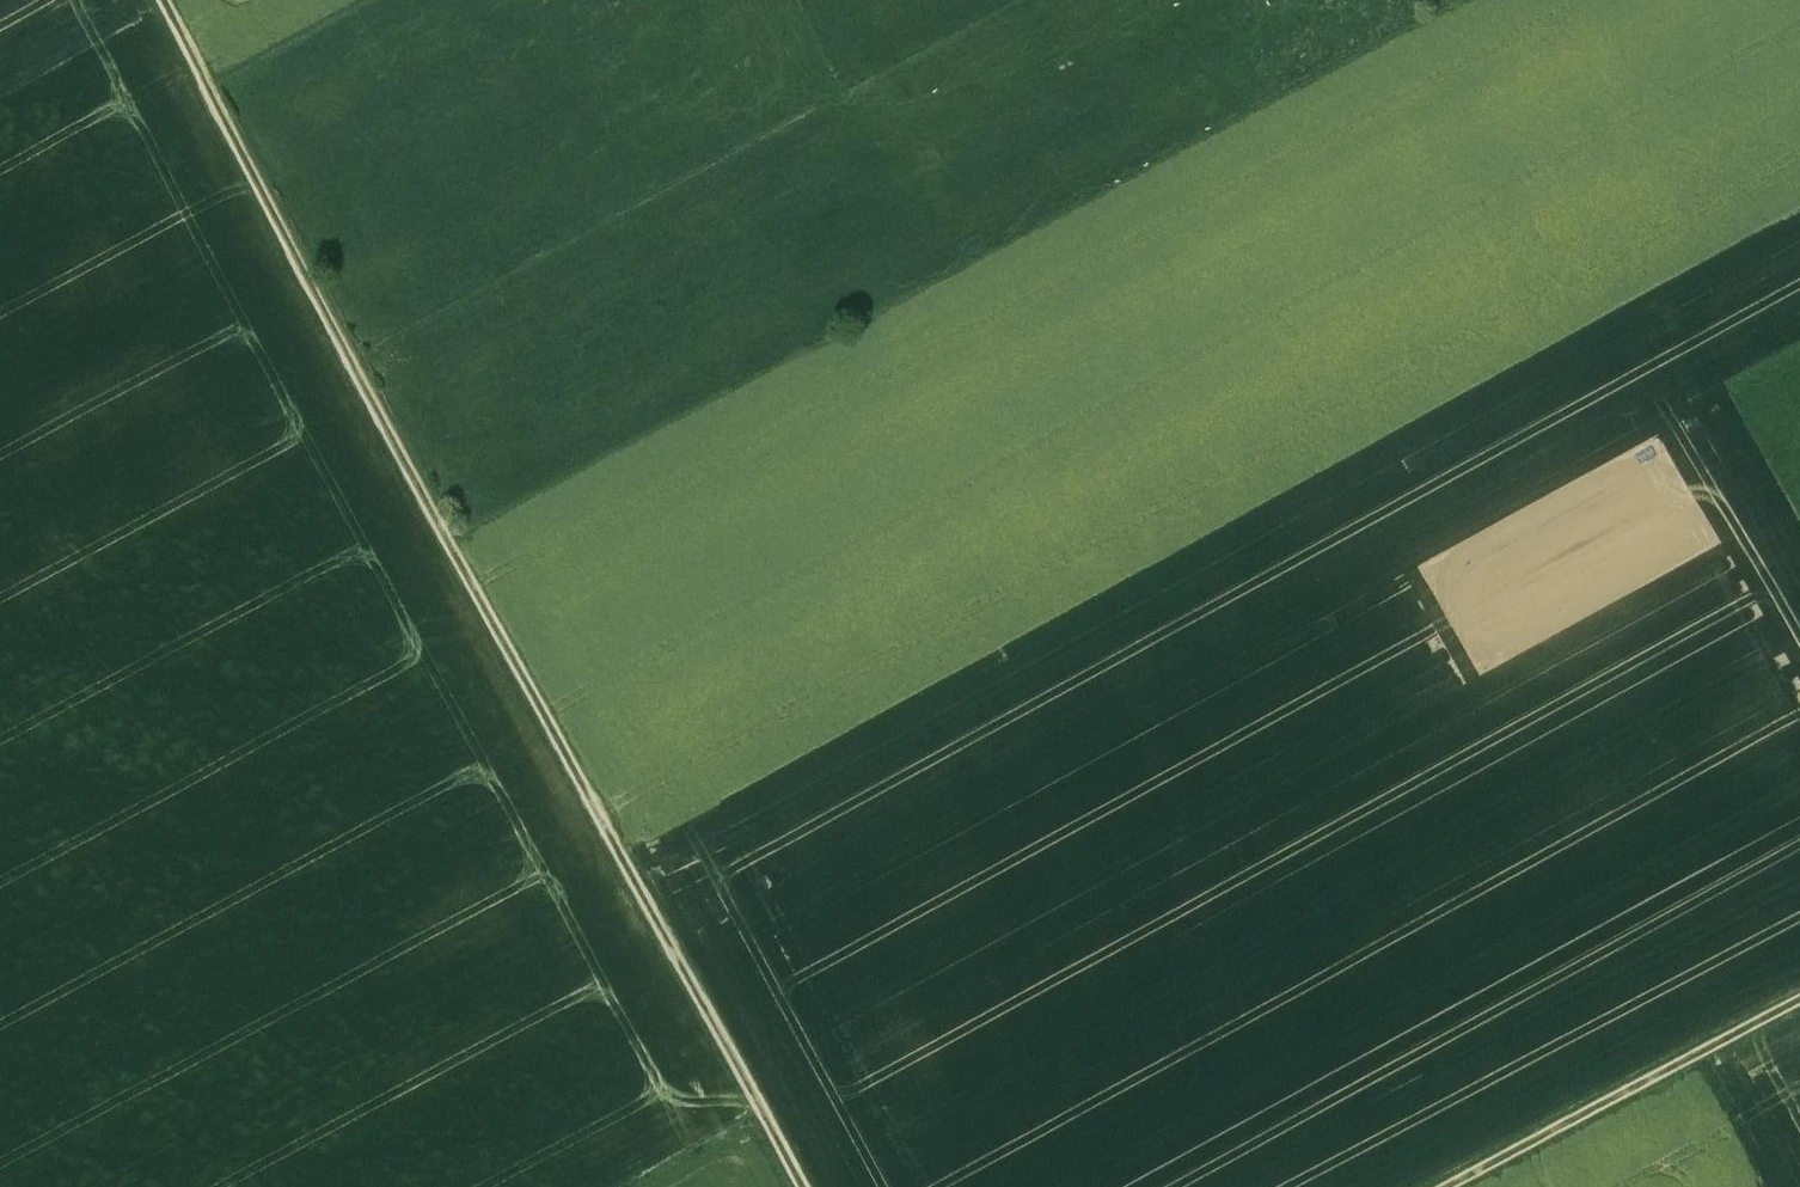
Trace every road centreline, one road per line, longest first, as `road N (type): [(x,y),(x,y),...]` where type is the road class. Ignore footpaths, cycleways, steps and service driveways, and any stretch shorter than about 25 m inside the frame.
road 1 (track): [(797,1186),(162,0)]
road 2 (track): [(1451,1186),(1799,1001)]

